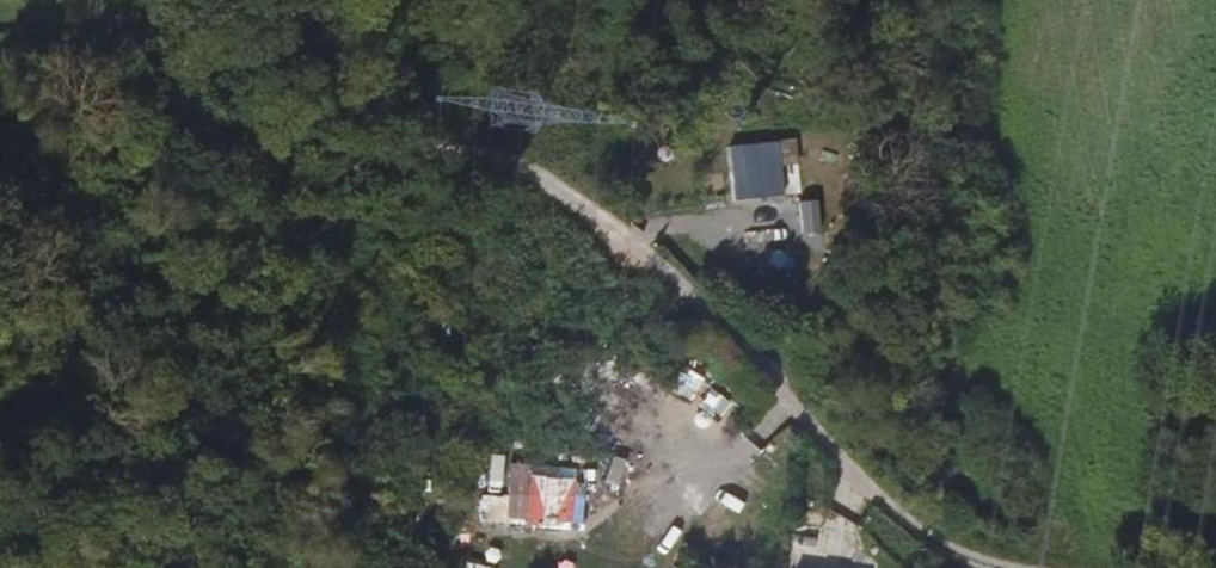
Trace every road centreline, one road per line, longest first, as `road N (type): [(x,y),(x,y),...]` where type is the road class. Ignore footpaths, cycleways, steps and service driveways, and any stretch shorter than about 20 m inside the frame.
road 1 (track): [(197,80),(236,121),(289,145),(446,142),(520,164),(632,235),(680,278),(859,479),(921,530),(1010,567)]

